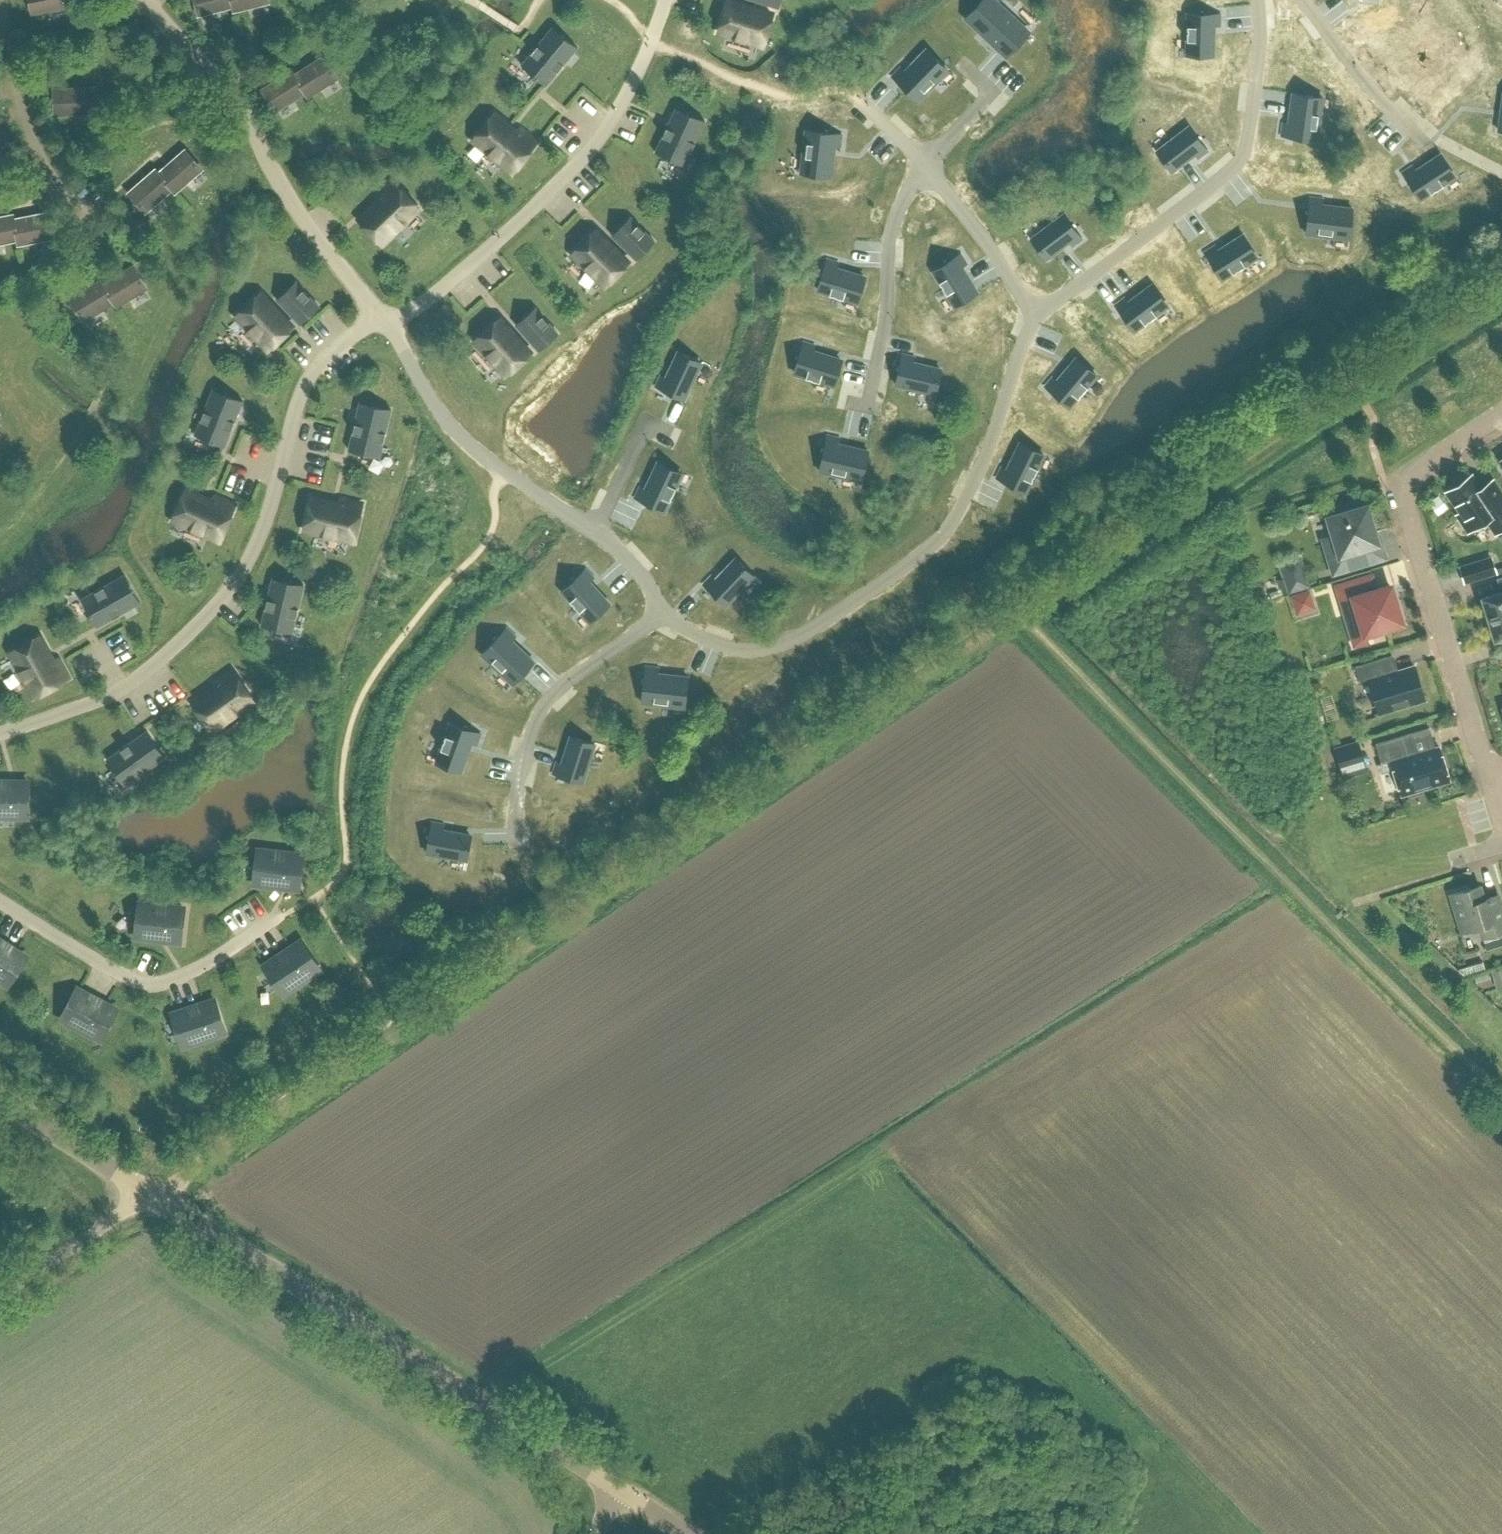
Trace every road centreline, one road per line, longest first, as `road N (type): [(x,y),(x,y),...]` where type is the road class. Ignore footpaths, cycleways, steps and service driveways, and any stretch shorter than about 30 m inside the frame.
road 1 (track): [(1020,613),(152,1192)]
road 2 (track): [(1020,613),(1501,1091)]
road 3 (unclassified): [(688,1533),(152,1192)]
road 4 (track): [(1501,289),(1020,613)]
road 5 (residential): [(1501,414),(1402,490),(1480,757),(1501,778)]
road 6 (unclassified): [(0,1295),(152,1192)]
road 7 (unclassified): [(152,1192),(0,1097)]

